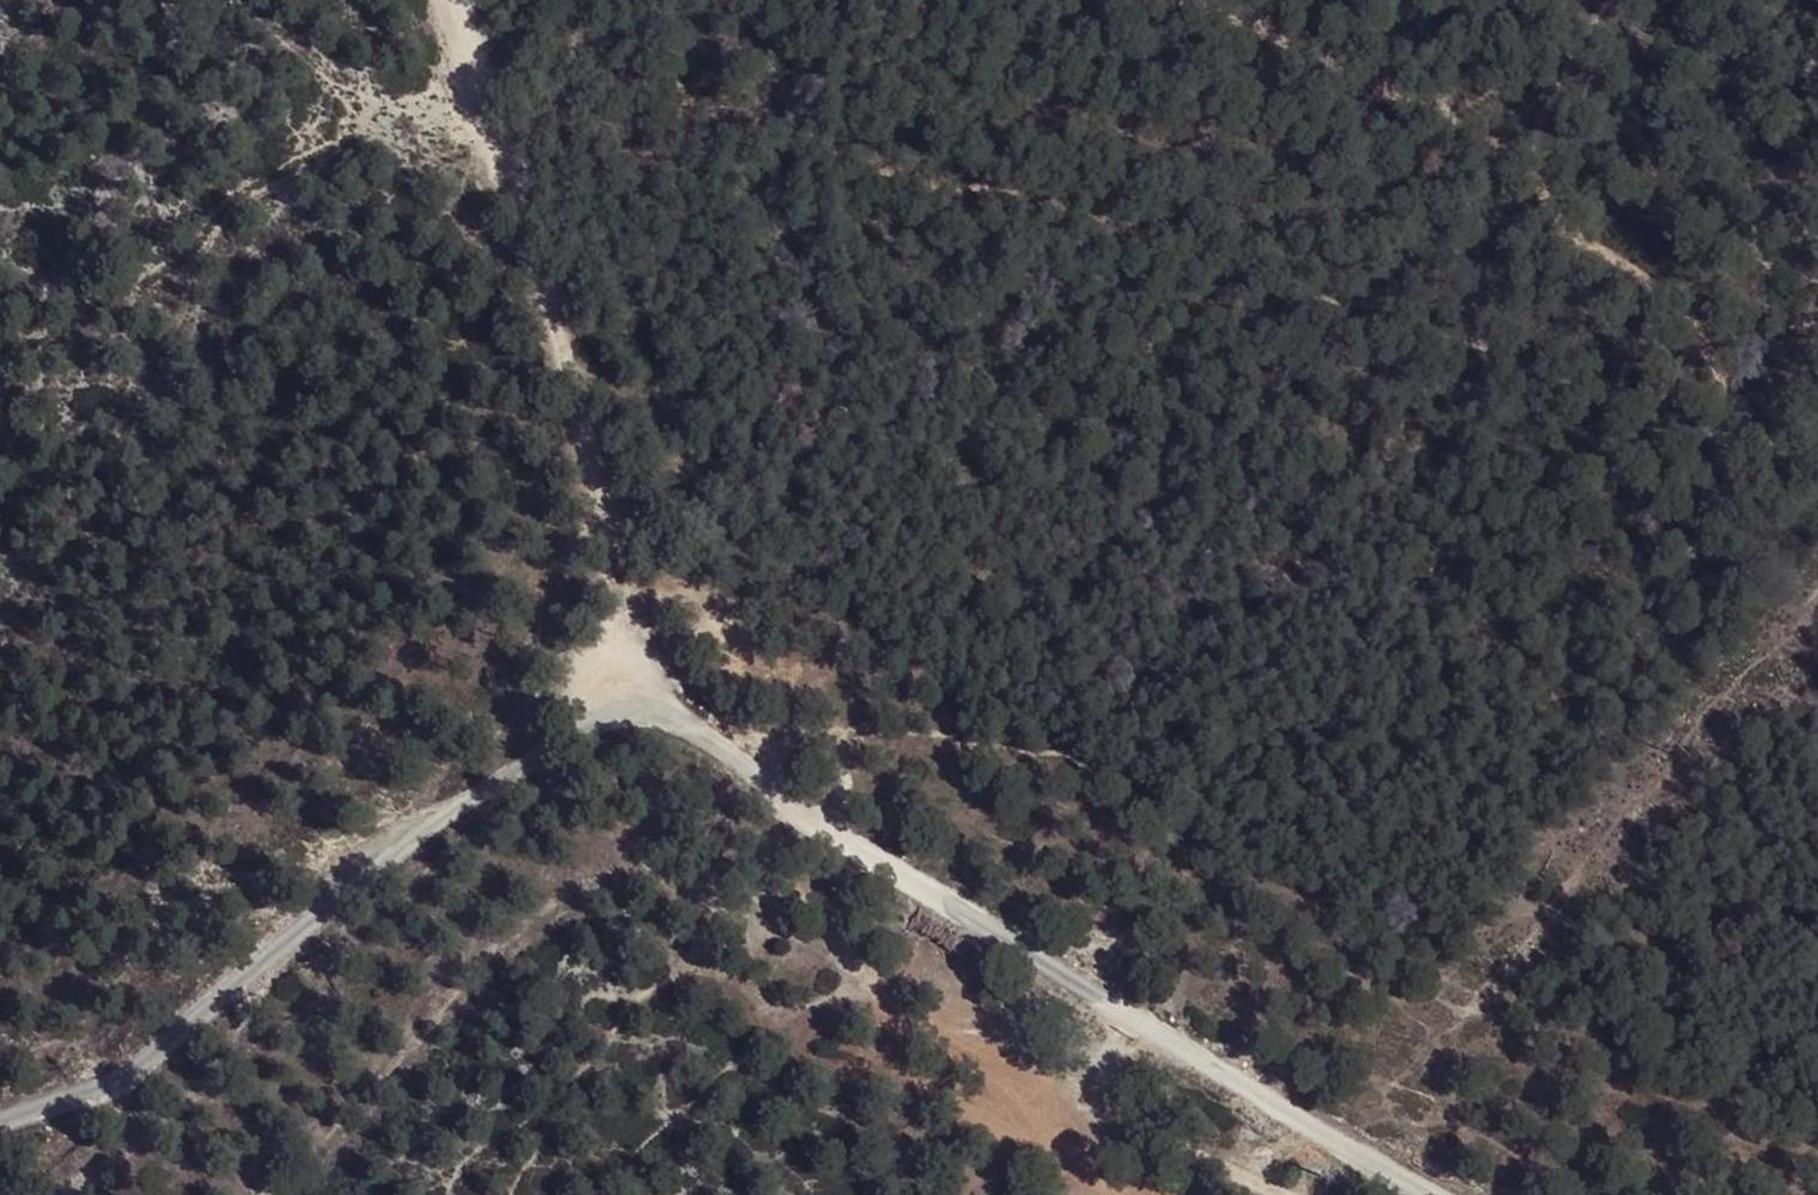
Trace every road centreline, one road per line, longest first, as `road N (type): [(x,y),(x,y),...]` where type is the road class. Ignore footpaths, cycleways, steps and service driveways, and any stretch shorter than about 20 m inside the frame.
road 1 (track): [(639,686),(916,883),(1429,1194)]
road 2 (track): [(639,686),(367,874),(273,971),(130,1075),(0,1134)]
road 3 (track): [(462,0),(562,316),(639,686)]
road 4 (track): [(1132,1021),(1110,1051),(1108,1092),(1282,1194)]

